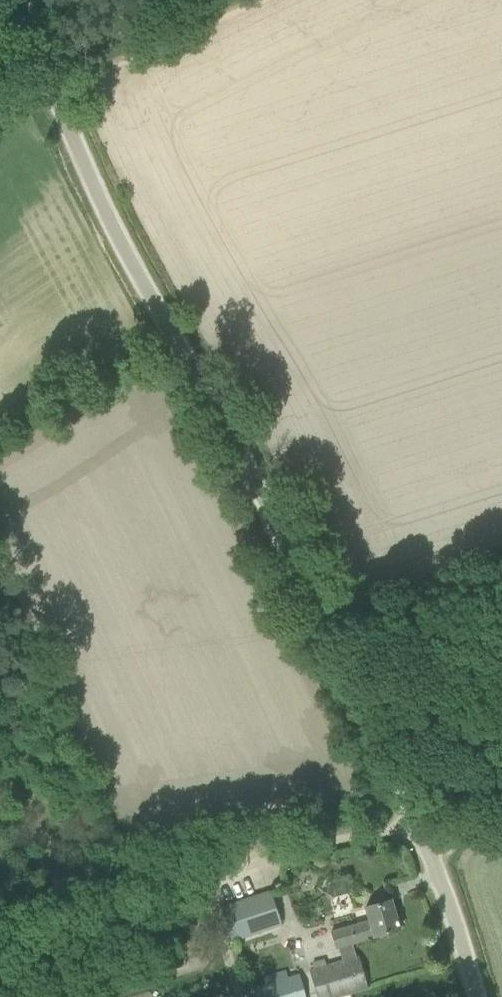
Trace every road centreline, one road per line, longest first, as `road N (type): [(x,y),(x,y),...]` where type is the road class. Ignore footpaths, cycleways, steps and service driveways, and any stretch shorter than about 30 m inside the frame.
road 1 (unclassified): [(477,996),(429,849),(55,93),(17,0)]
road 2 (track): [(0,914),(418,828)]
road 3 (track): [(221,0),(218,12),(29,104),(0,130)]

